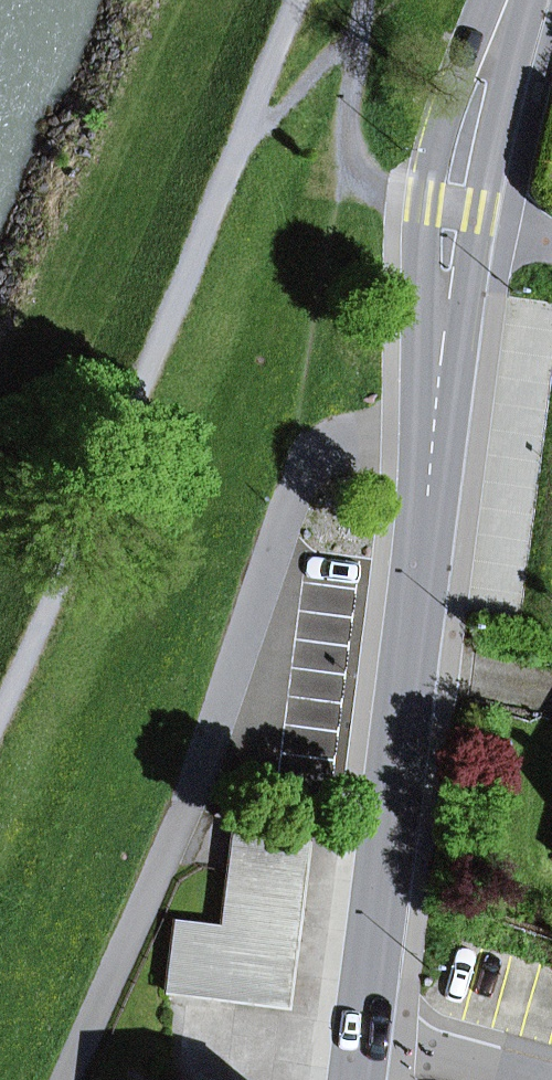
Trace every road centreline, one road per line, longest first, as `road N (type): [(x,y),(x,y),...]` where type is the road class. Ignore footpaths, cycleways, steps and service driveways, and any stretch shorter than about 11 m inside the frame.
road 1 (residential): [(432,430),(344,441),(313,464),(292,496),(189,809),(68,1079)]
road 2 (track): [(301,0),(0,724)]
road 3 (secondary): [(432,430),(361,1033)]
road 4 (secondary): [(514,0),(486,83),(458,211),(432,430)]
road 5 (residential): [(361,1033),(533,1079)]

